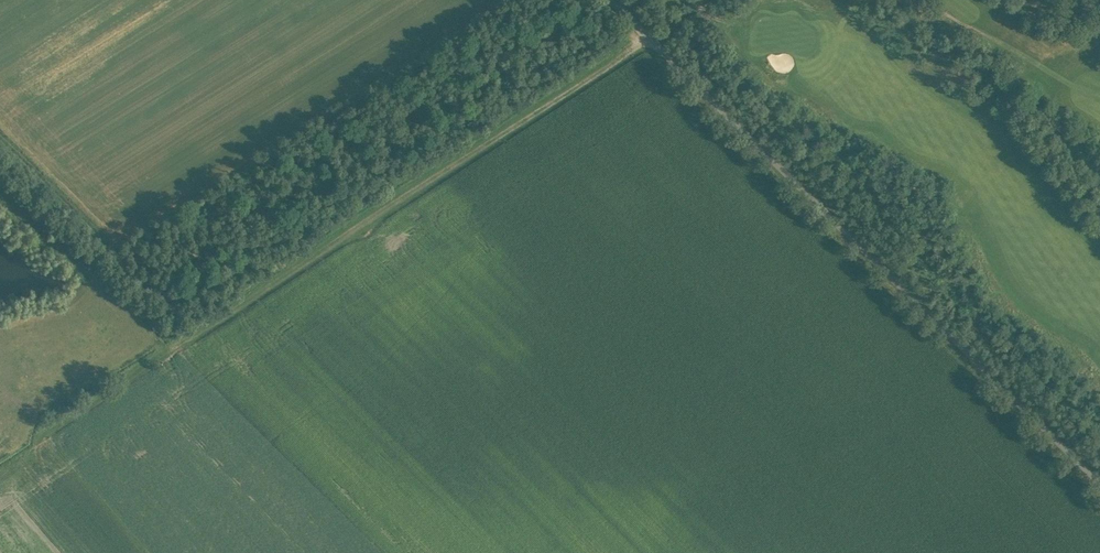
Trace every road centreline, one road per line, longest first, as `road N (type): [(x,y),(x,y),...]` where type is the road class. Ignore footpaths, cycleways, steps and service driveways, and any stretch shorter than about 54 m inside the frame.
road 1 (unclassified): [(1099,479),(611,0)]
road 2 (track): [(183,343),(649,37)]

